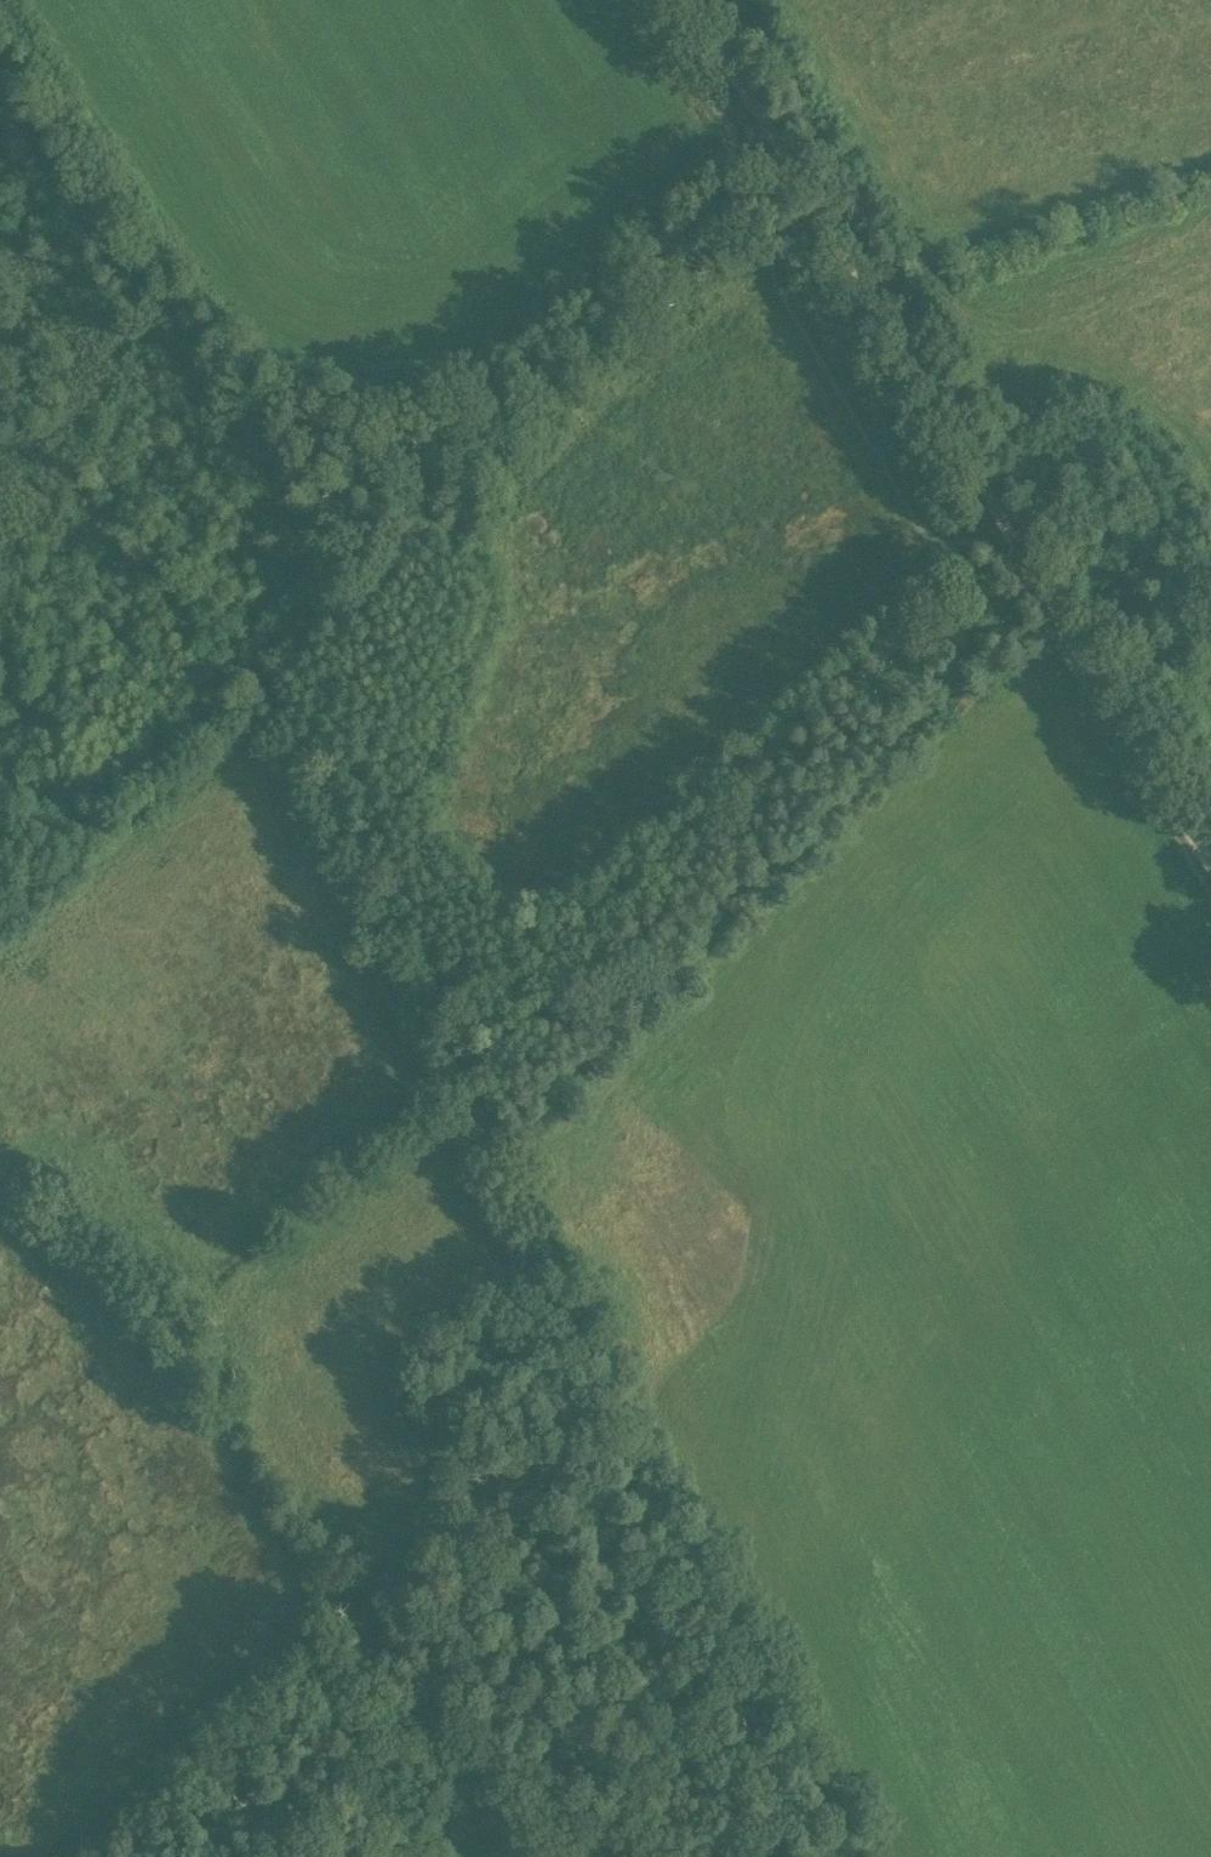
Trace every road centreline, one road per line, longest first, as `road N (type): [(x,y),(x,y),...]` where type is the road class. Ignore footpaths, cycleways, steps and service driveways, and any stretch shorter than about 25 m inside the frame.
road 1 (track): [(1210,867),(694,0)]

